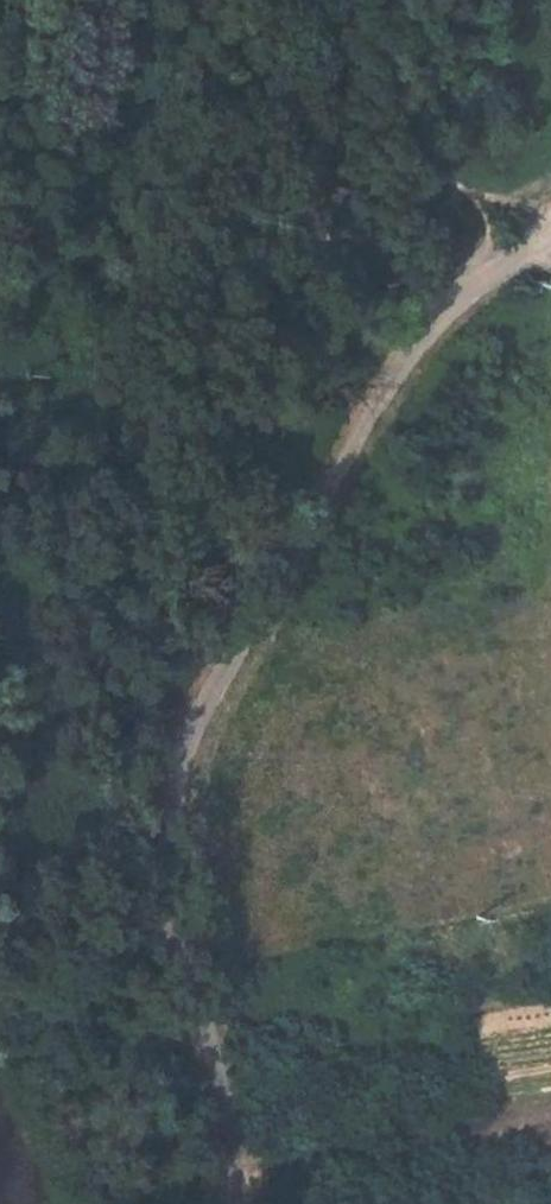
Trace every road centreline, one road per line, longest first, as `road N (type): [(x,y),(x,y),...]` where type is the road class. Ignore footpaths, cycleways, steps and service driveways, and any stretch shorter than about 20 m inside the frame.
road 1 (unclassified): [(550,230),(417,354),(221,669),(187,740),(168,816),(172,877),(246,1203)]
road 2 (track): [(0,824),(17,765),(3,739),(15,704),(39,710),(117,701),(153,614),(147,584),(81,548),(90,504),(74,466),(87,421),(71,369),(77,294),(64,273),(57,109),(35,59),(36,15),(54,0)]
road 3 (track): [(148,1203),(142,1150),(111,1175),(89,1127),(75,1123),(0,887)]

